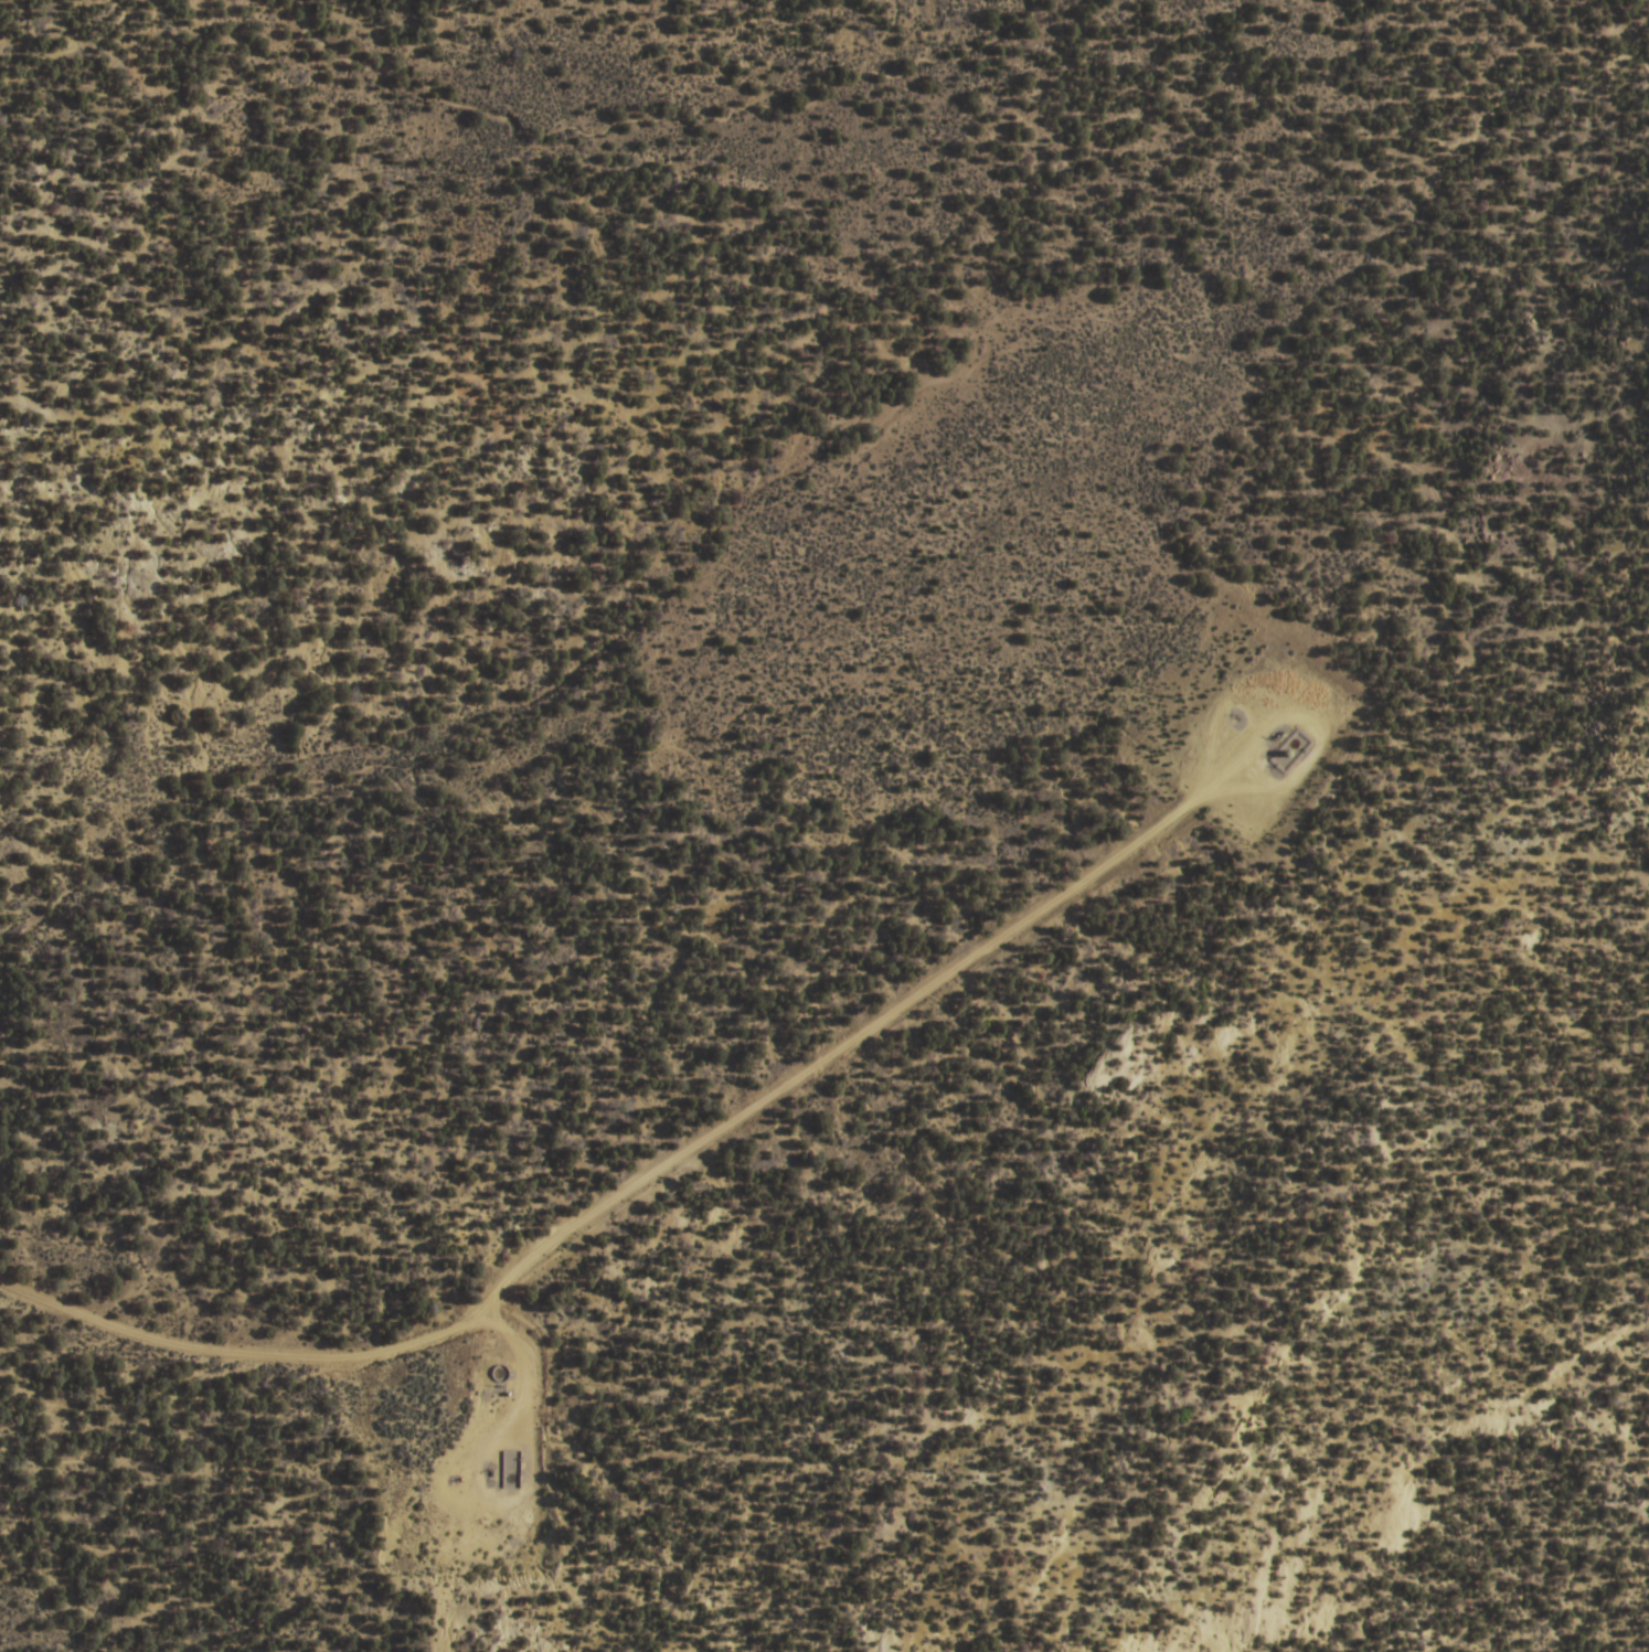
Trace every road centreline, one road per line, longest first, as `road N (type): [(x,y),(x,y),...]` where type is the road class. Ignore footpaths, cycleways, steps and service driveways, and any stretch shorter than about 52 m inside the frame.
road 1 (track): [(0,1263),(159,1345),(319,1357),(456,1339)]

